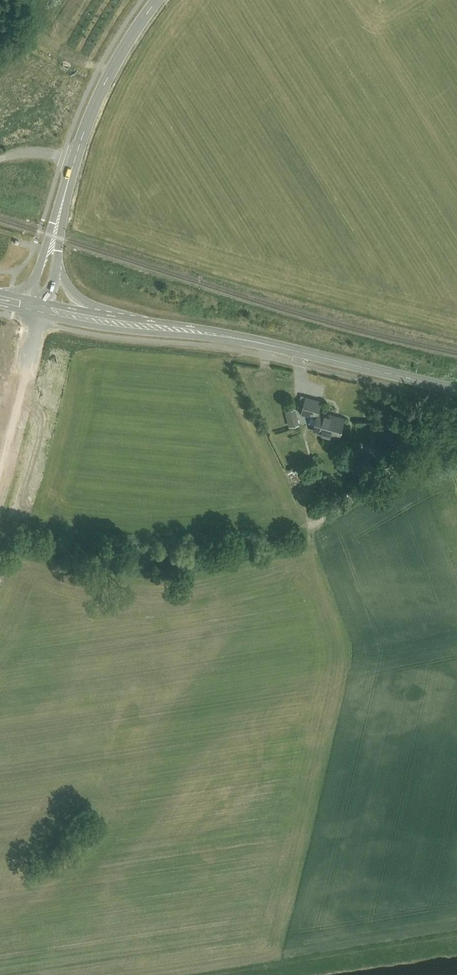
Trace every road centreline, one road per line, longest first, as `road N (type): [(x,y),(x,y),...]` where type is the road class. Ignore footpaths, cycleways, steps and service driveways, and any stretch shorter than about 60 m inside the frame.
road 1 (tertiary): [(55,239),(100,95),(158,0)]
road 2 (secondary): [(456,389),(218,336)]
road 3 (secondary): [(218,336),(82,301),(64,277),(55,239)]
road 4 (secondary): [(218,336),(39,310)]
road 5 (unclassified): [(39,310),(0,470)]

